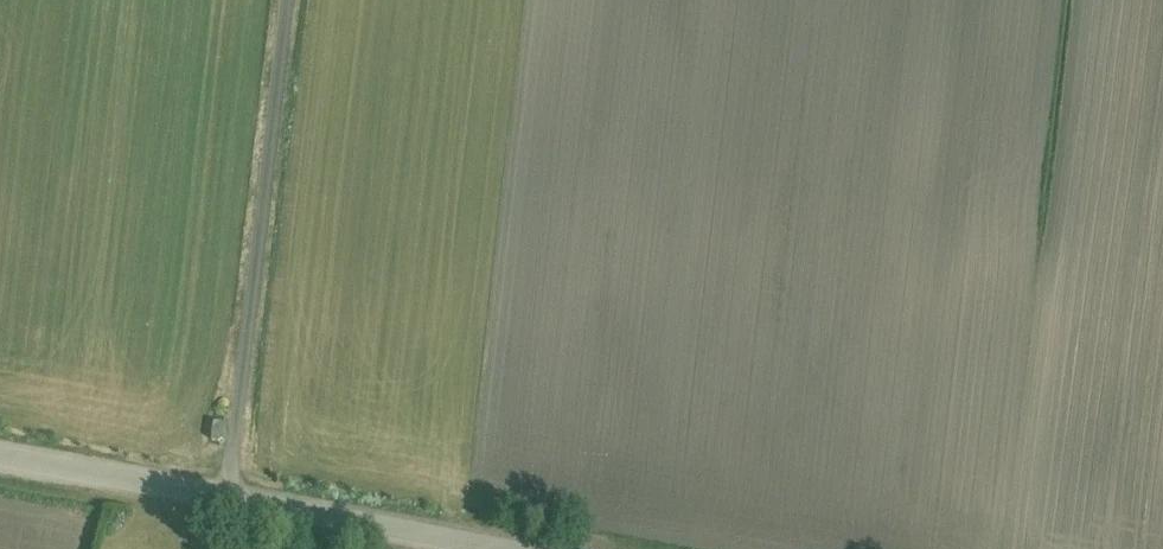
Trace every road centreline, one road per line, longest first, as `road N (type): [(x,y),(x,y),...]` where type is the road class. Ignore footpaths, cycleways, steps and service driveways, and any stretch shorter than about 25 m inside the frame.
road 1 (unclassified): [(0,459),(473,548)]

